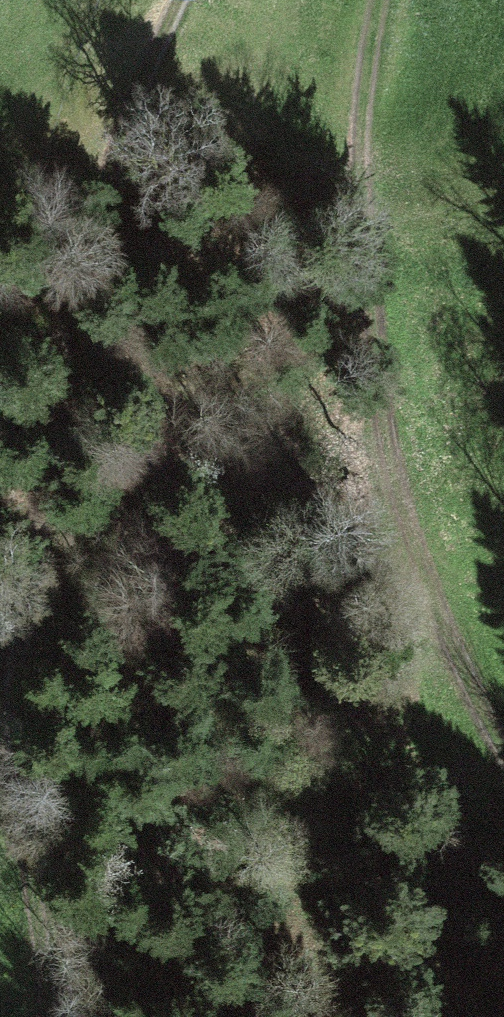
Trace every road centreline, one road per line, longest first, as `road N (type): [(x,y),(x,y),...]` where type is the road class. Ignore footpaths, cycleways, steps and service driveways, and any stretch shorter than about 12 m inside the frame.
road 1 (track): [(45,1016),(29,727),(42,453),(72,283),(108,161),(176,0)]
road 2 (track): [(382,0),(360,129),(358,194),(379,480),(455,669),(503,761)]

